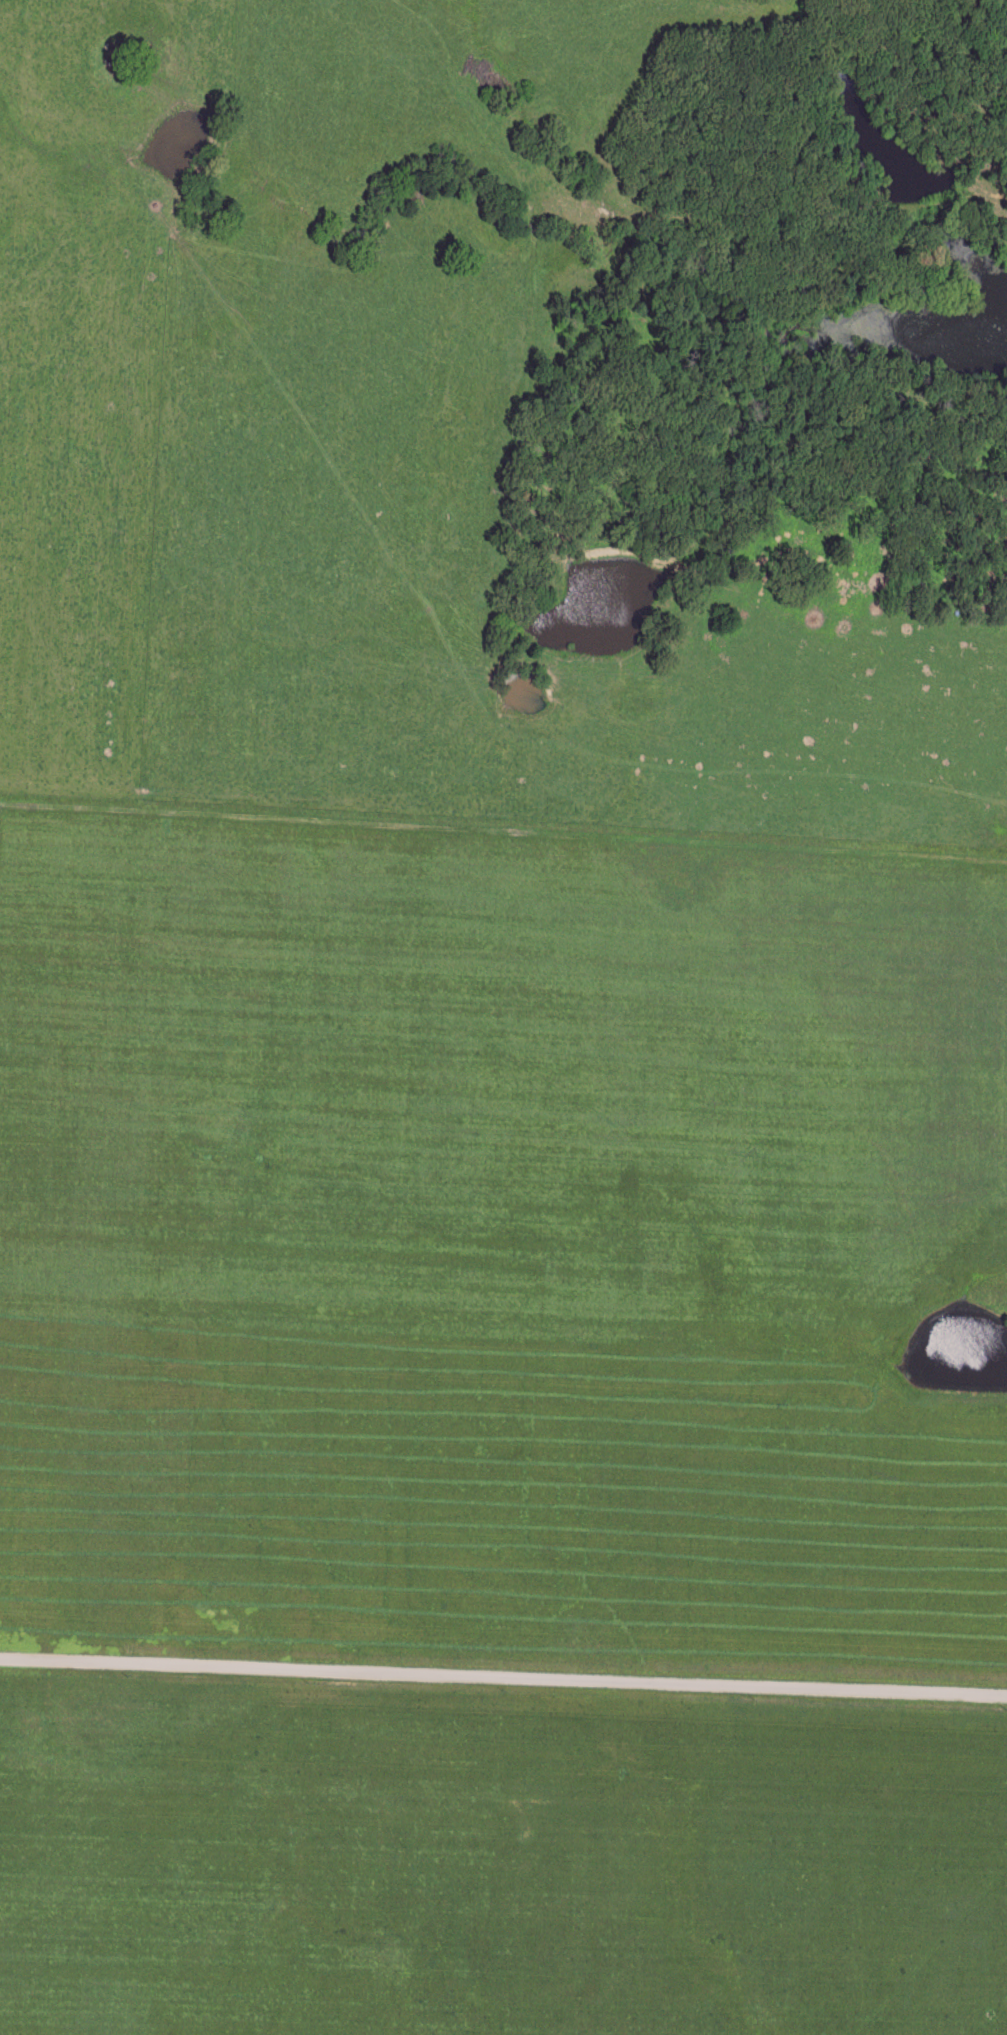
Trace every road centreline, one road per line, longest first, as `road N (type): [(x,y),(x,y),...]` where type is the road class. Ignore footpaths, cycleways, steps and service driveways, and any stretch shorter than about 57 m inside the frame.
road 1 (residential): [(0,1662),(1006,1698)]

